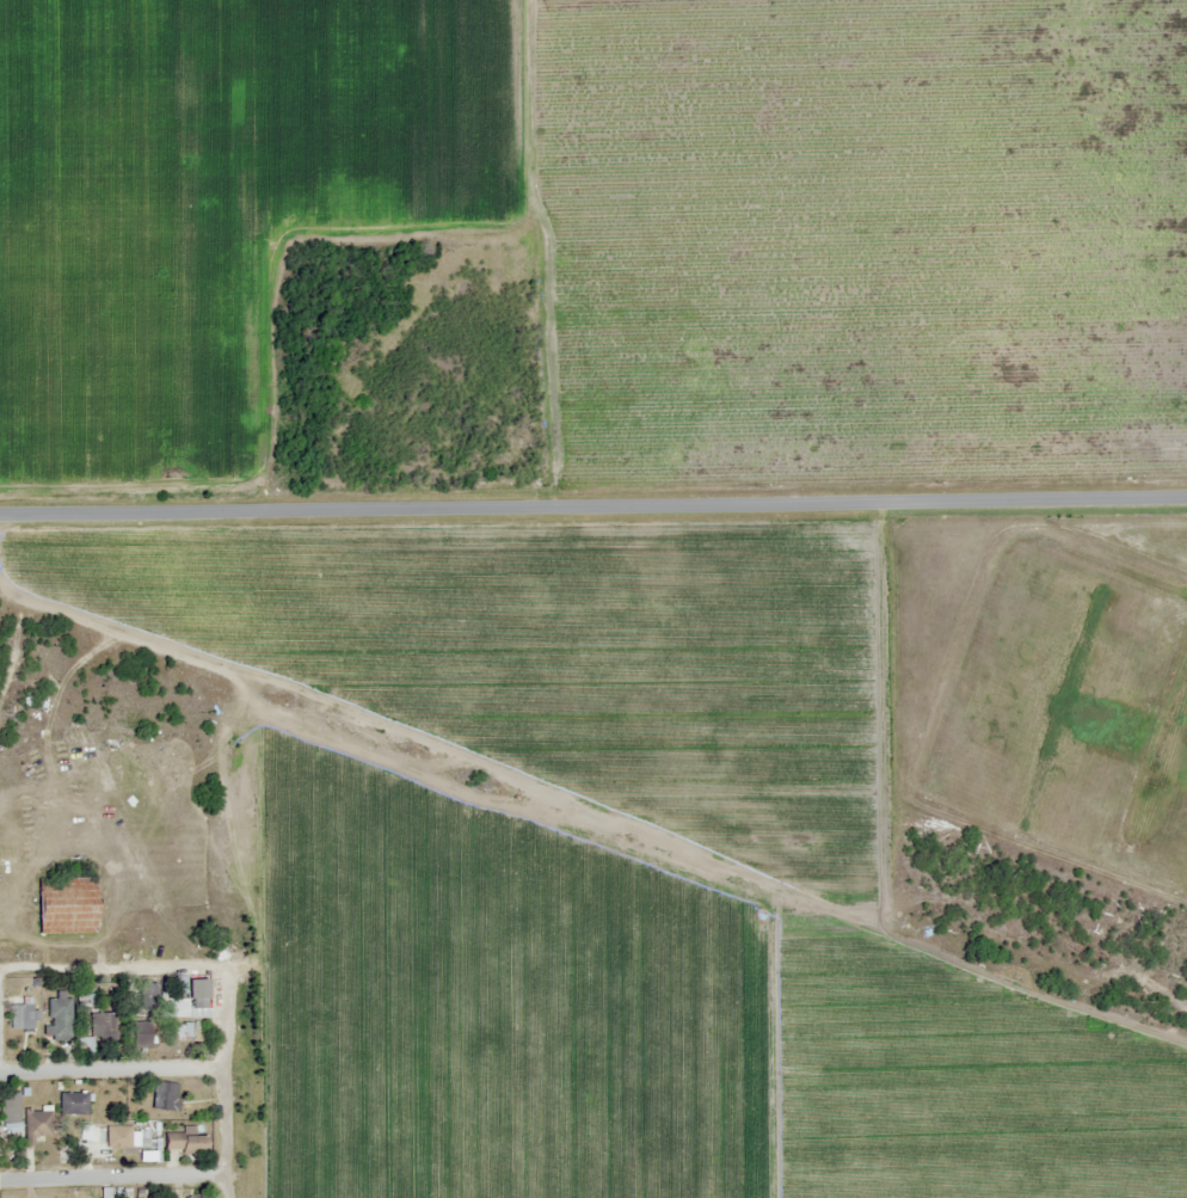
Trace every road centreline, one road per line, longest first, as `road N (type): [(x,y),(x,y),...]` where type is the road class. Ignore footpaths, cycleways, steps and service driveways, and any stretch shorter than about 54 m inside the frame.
road 1 (tertiary): [(0,520),(1186,501)]
road 2 (track): [(228,1197),(222,973),(202,965),(0,970)]
road 3 (residential): [(0,1179),(226,1172)]
road 4 (residential): [(226,1065),(0,1072)]

